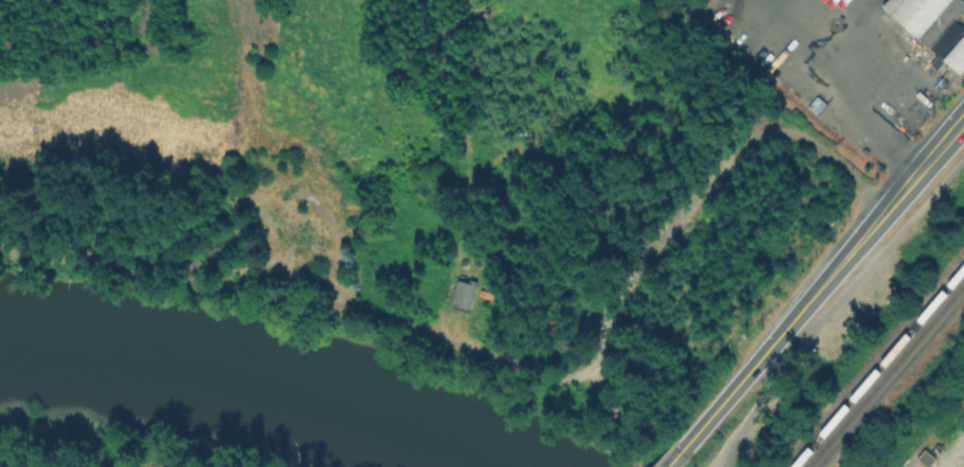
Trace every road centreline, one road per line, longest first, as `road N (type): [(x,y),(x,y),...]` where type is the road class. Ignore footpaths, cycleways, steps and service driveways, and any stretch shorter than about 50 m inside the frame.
road 1 (secondary): [(776,341),(963,119)]
road 2 (secondary): [(683,446),(776,341)]

